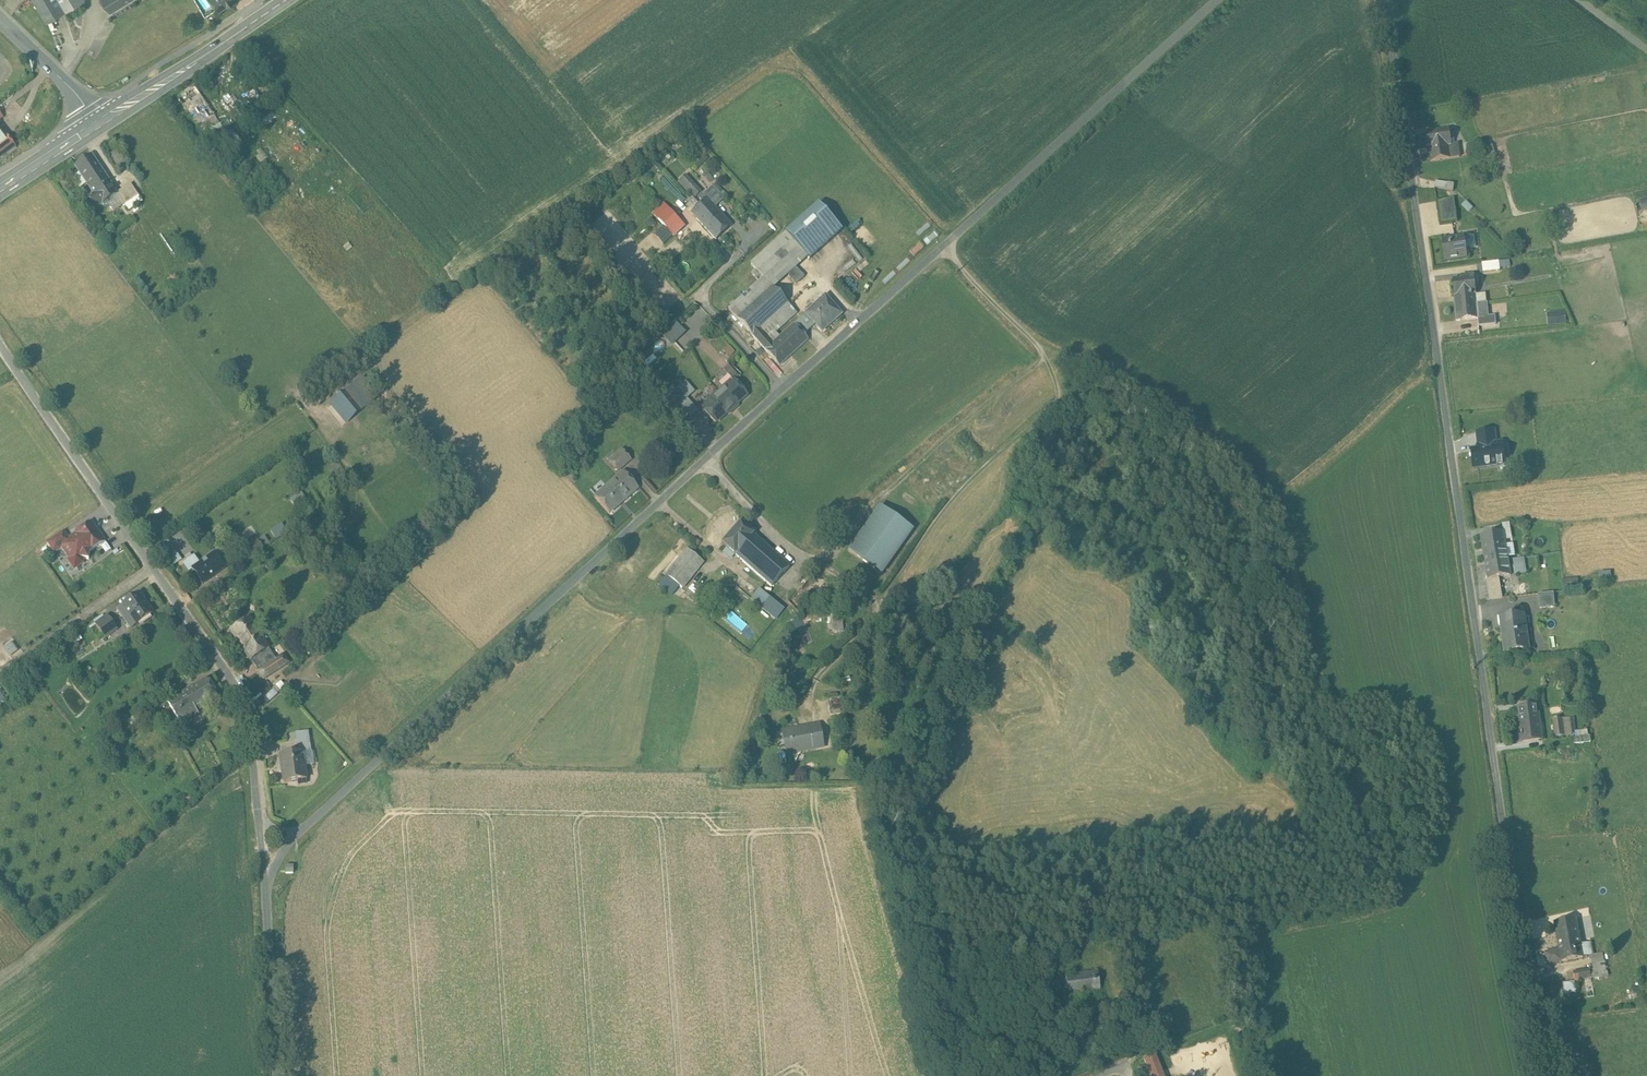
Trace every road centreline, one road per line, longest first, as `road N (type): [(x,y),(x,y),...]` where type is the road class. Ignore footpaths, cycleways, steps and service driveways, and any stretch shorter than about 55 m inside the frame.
road 1 (unclassified): [(1218,0),(299,830)]
road 2 (unclassified): [(1551,1075),(1516,916),(1385,0)]
road 3 (unclassified): [(256,813),(250,725),(236,681),(0,344)]
road 4 (secondary): [(97,126),(283,0)]
road 5 (unclassified): [(276,1075),(262,886)]
road 6 (track): [(783,392),(713,313),(713,285),(735,263)]
road 7 (residential): [(0,22),(97,126)]

